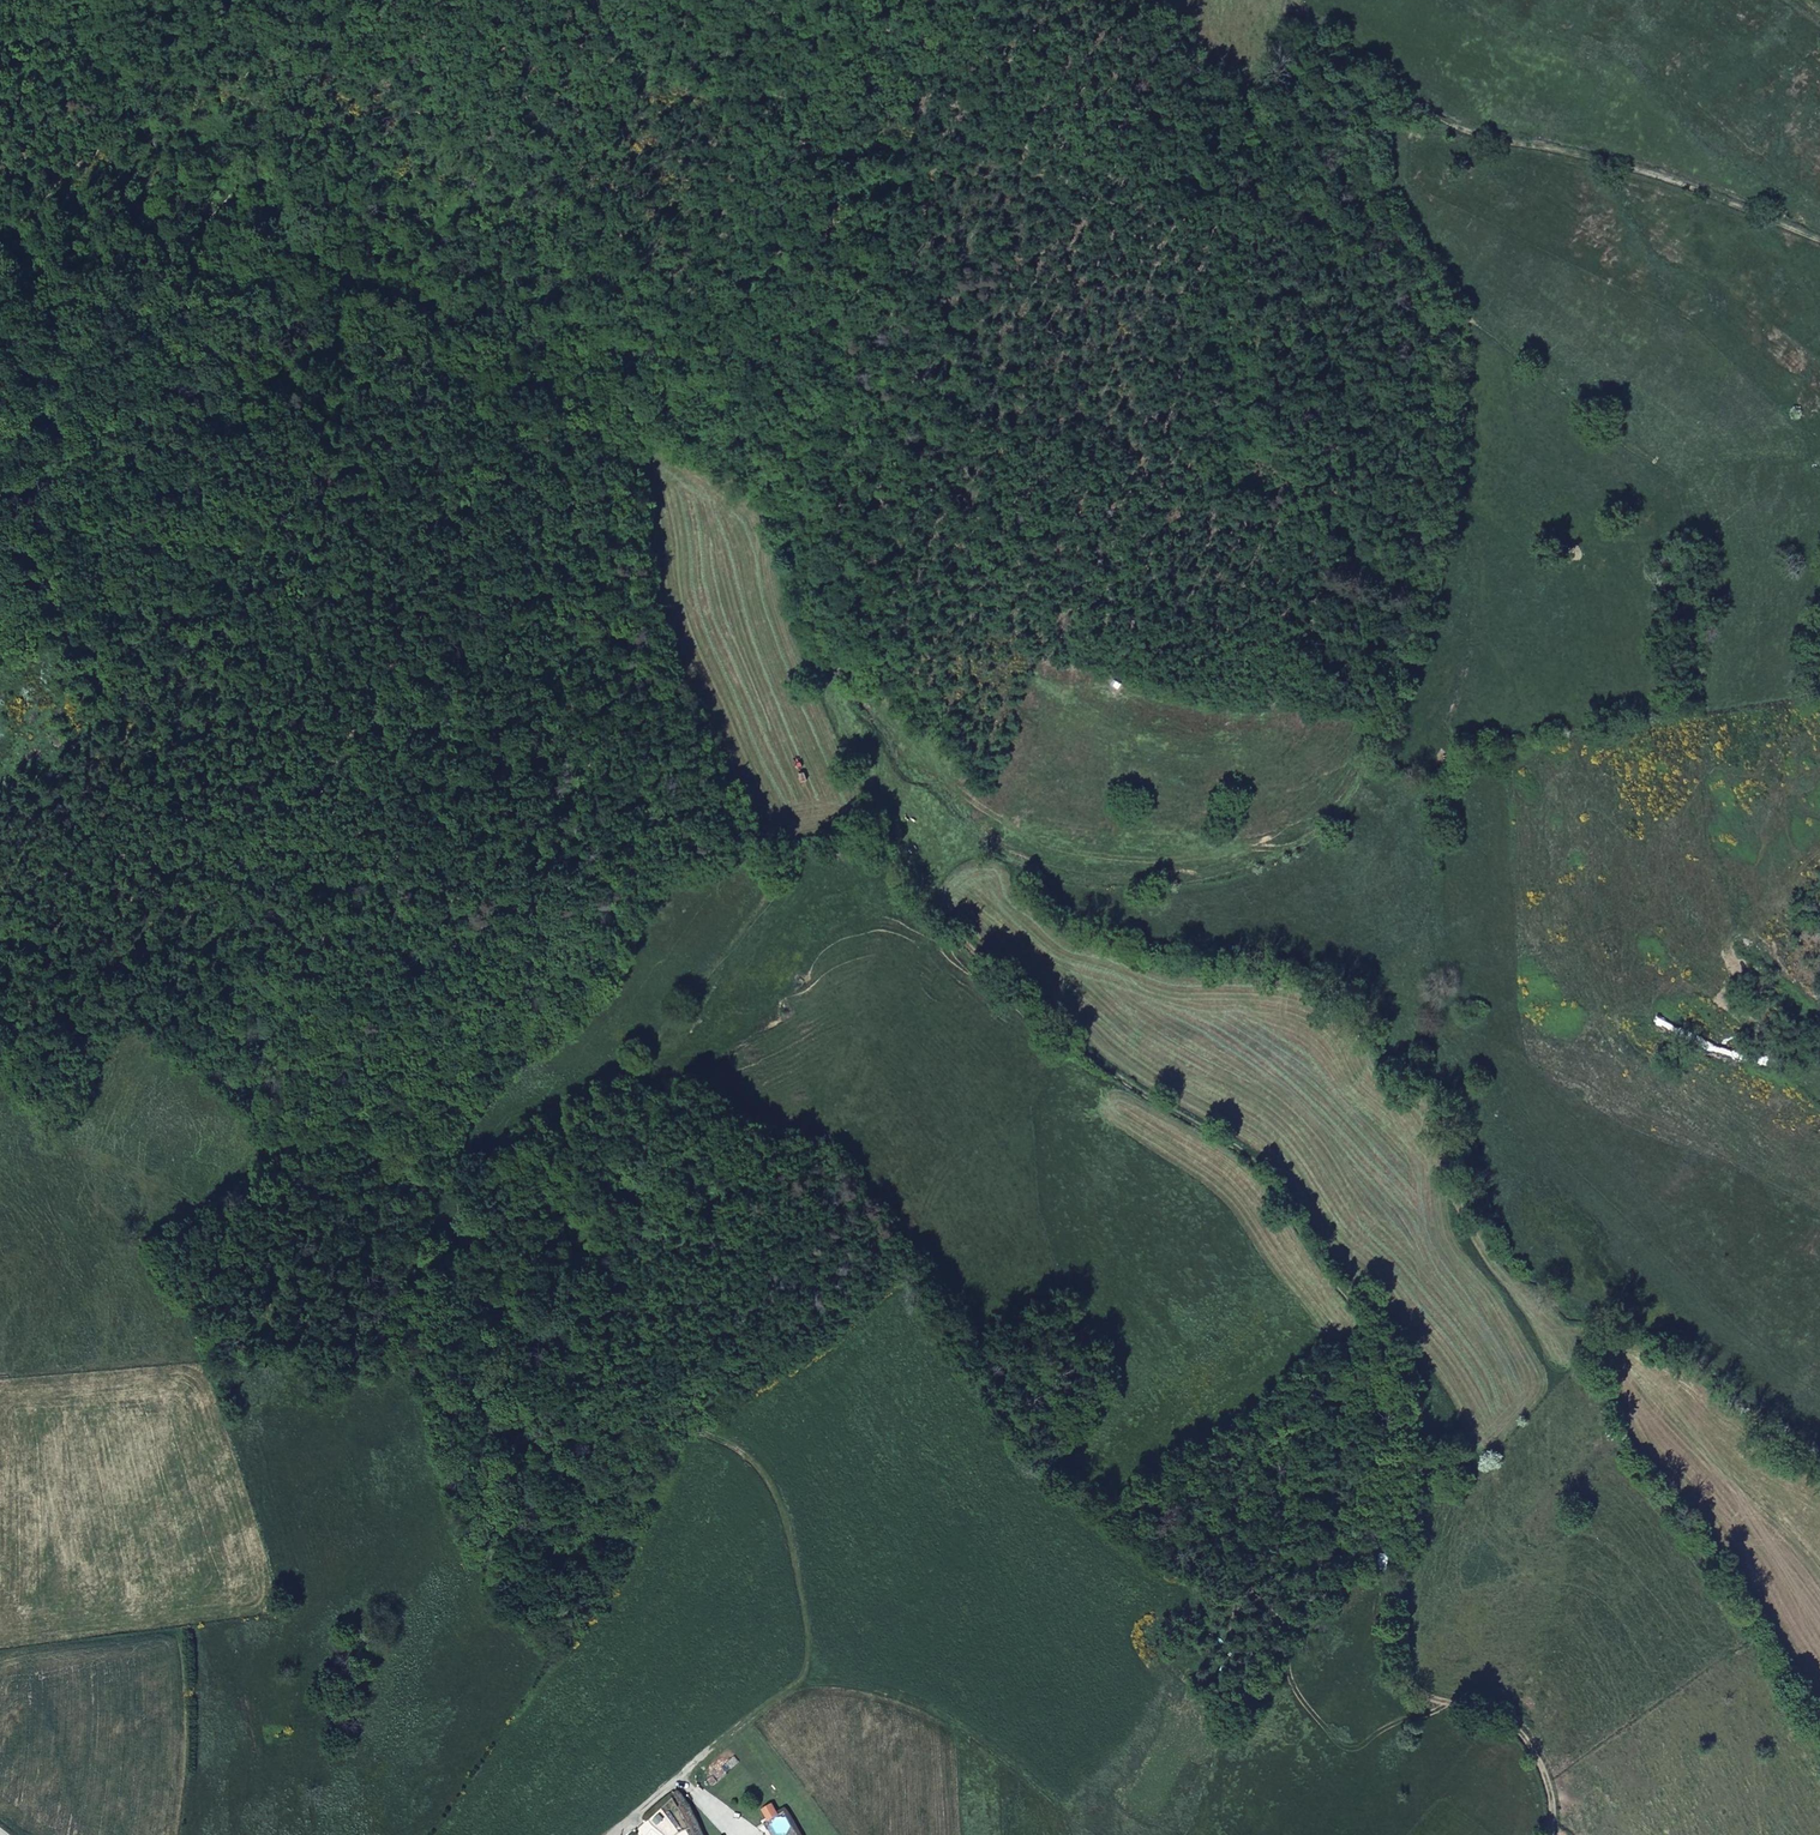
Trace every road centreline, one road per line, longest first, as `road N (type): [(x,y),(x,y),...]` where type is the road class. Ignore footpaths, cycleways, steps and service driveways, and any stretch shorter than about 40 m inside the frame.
road 1 (track): [(716,1439),(751,1462),(771,1488),(800,1593),(805,1677),(621,1834)]
road 2 (track): [(990,1746),(886,1689),(805,1677)]
road 3 (track): [(939,908),(954,882),(998,852),(1047,833)]
road 4 (track): [(990,1746),(1062,1812),(1073,1834)]

